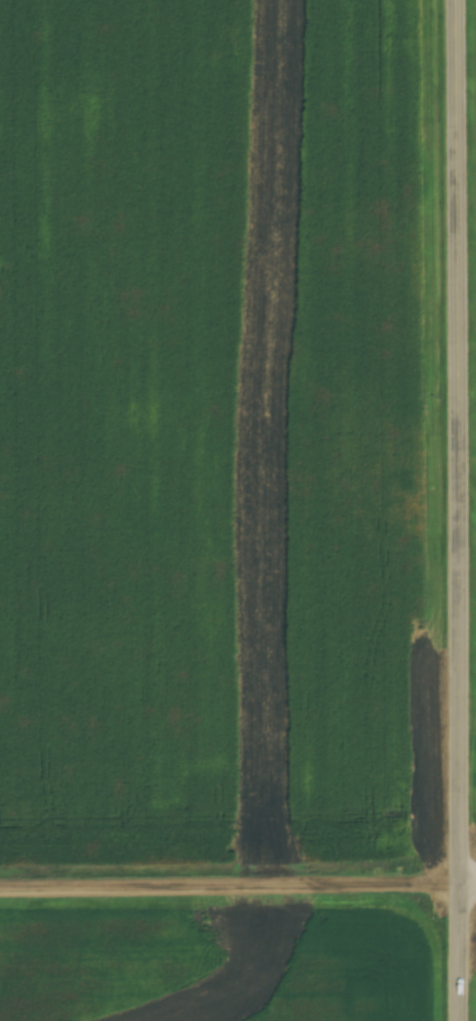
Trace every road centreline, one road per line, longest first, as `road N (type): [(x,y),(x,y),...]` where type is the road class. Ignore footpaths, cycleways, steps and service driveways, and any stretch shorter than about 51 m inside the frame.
road 1 (tertiary): [(465,890),(461,0)]
road 2 (residential): [(0,894),(465,890)]
road 3 (residential): [(464,1020),(465,890)]

